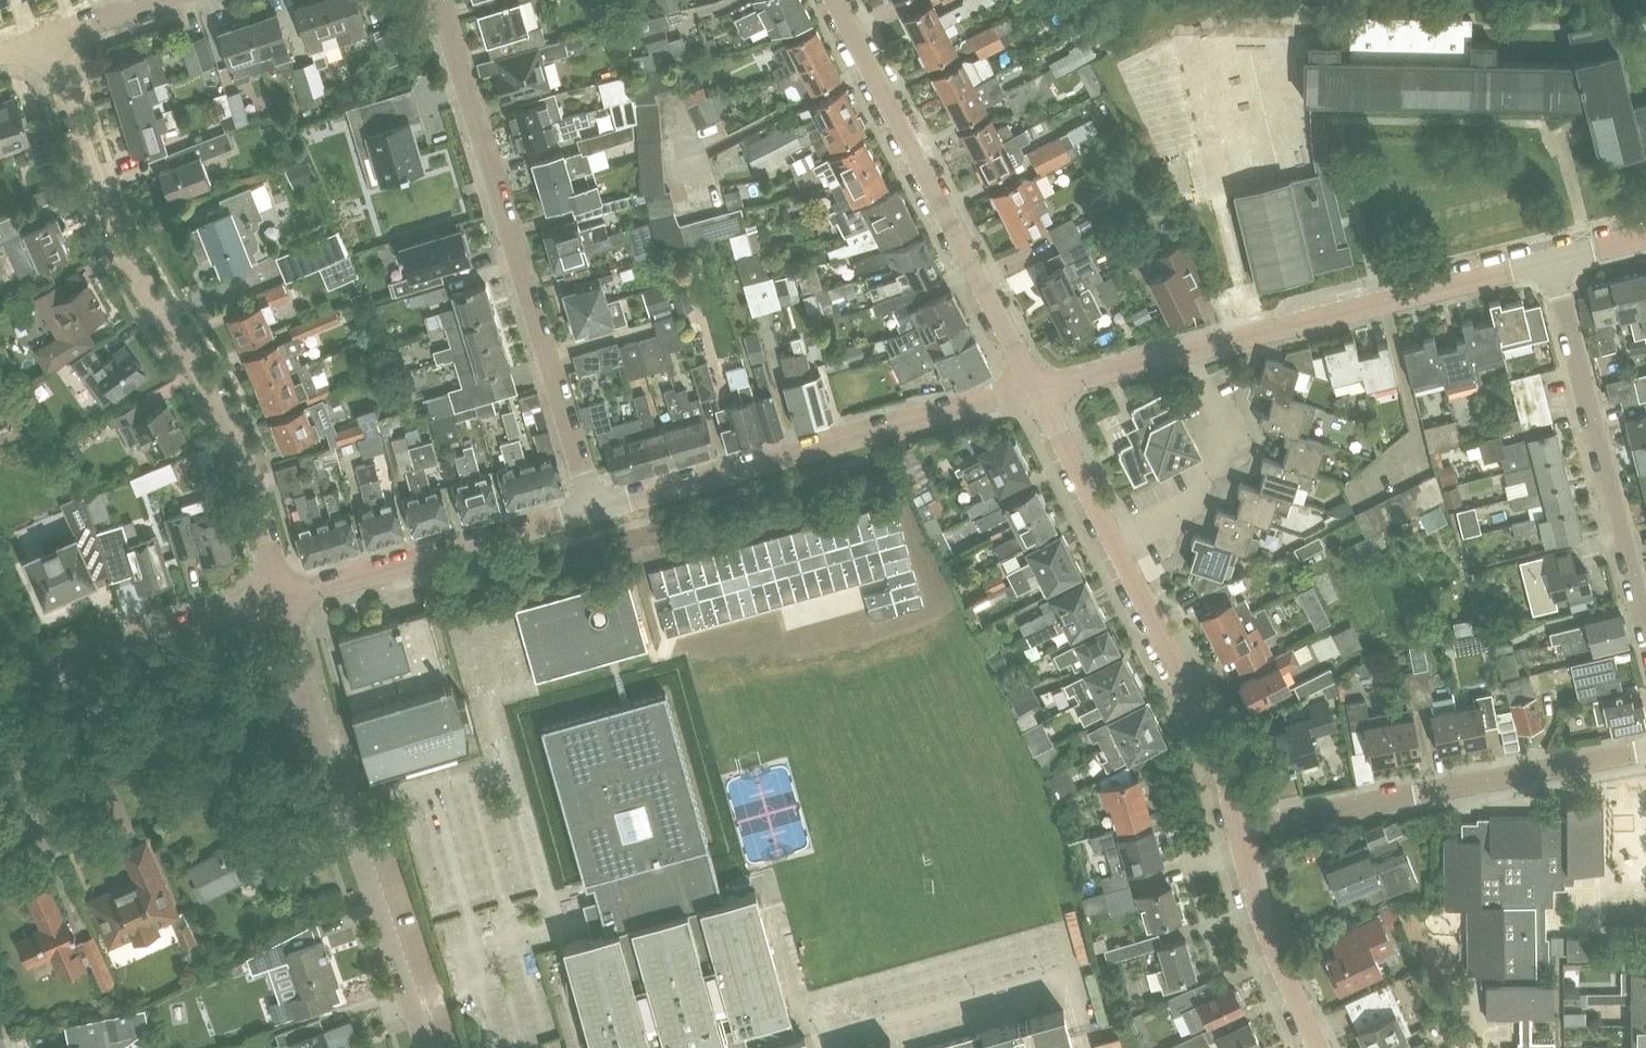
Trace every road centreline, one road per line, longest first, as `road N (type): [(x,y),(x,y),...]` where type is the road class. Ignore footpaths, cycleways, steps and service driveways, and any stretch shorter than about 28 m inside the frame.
road 1 (residential): [(281,598),(227,421),(117,238),(48,36)]
road 2 (residential): [(594,508),(441,0)]
road 3 (unclassified): [(594,508),(1035,387)]
road 4 (unclassified): [(1035,387),(834,0)]
road 5 (residential): [(1241,828),(1645,751)]
road 6 (unclassified): [(425,1047),(302,680)]
road 7 (residential): [(1645,625),(1550,261)]
road 8 (unclassified): [(1192,350),(1550,261)]
road 9 (unclassified): [(0,823),(302,680)]
road 10 (unclassified): [(281,598),(594,508)]
road 11 (unclassified): [(1241,828),(1211,739),(1113,542)]
road 12 (unclassified): [(0,706),(120,644),(281,598)]
road 13 (residential): [(1113,542),(1196,499),(1218,430),(1192,350)]
road 14 (unclassified): [(1318,1047),(1272,944),(1241,828)]
road 15 (unclassified): [(1113,542),(1035,387)]
road 16 (unclassified): [(1035,387),(1192,350)]

